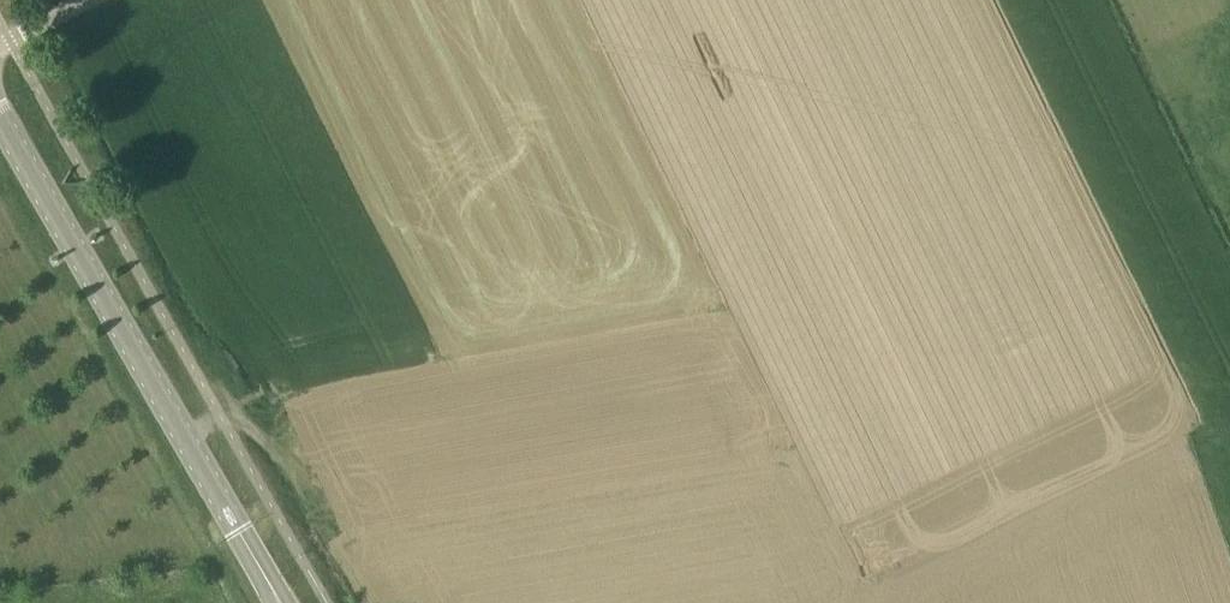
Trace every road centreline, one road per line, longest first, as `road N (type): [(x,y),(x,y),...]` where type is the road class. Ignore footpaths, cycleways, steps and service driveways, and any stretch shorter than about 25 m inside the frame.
road 1 (secondary): [(278,602),(0,115)]

